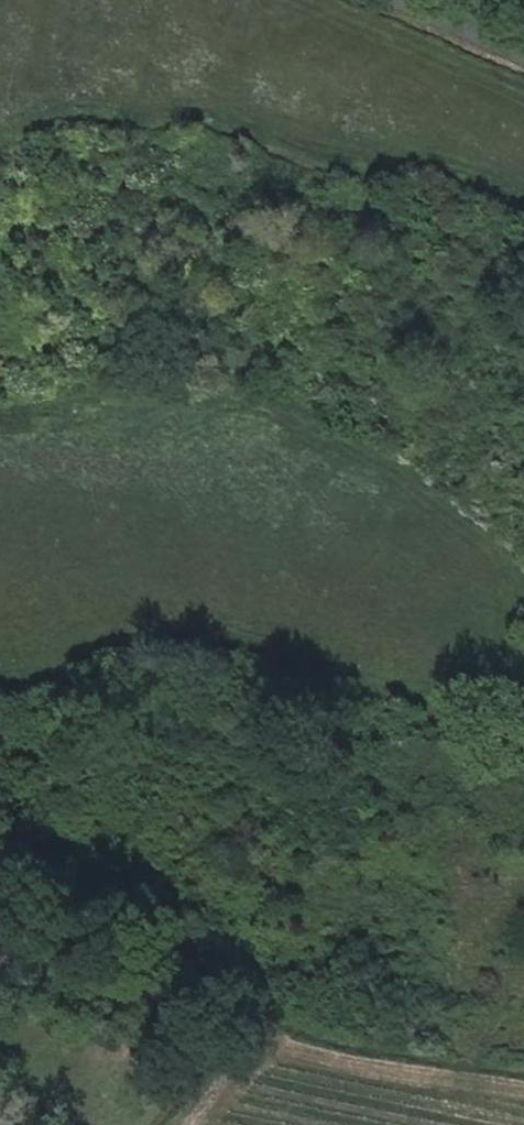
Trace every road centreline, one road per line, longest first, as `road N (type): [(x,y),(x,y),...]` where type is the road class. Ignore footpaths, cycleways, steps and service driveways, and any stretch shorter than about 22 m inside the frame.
road 1 (unclassified): [(408,0),(523,50)]

